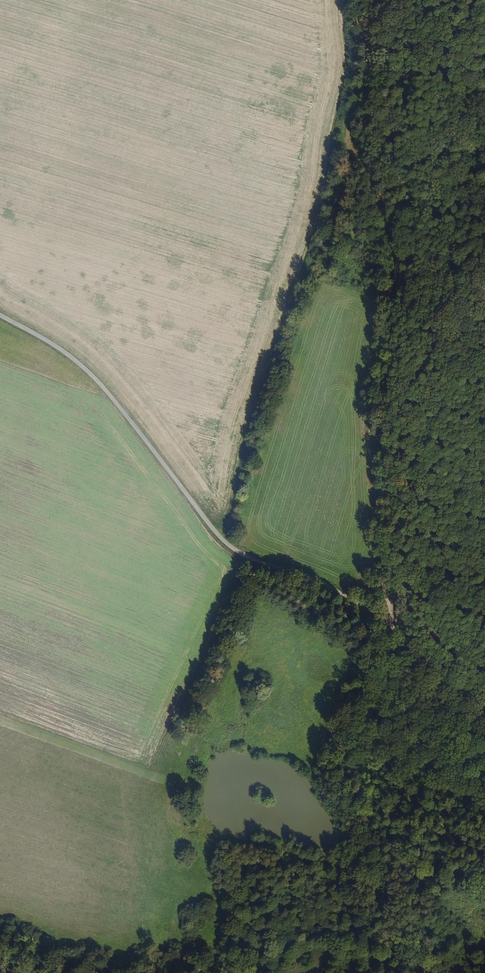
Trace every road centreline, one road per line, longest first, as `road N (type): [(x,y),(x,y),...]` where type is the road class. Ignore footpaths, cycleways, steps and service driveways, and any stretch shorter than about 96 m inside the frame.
road 1 (track): [(391,0),(381,114),(417,182),(372,410),(387,626)]
road 2 (tertiary): [(0,312),(89,371),(228,545),(347,600),(484,697)]

